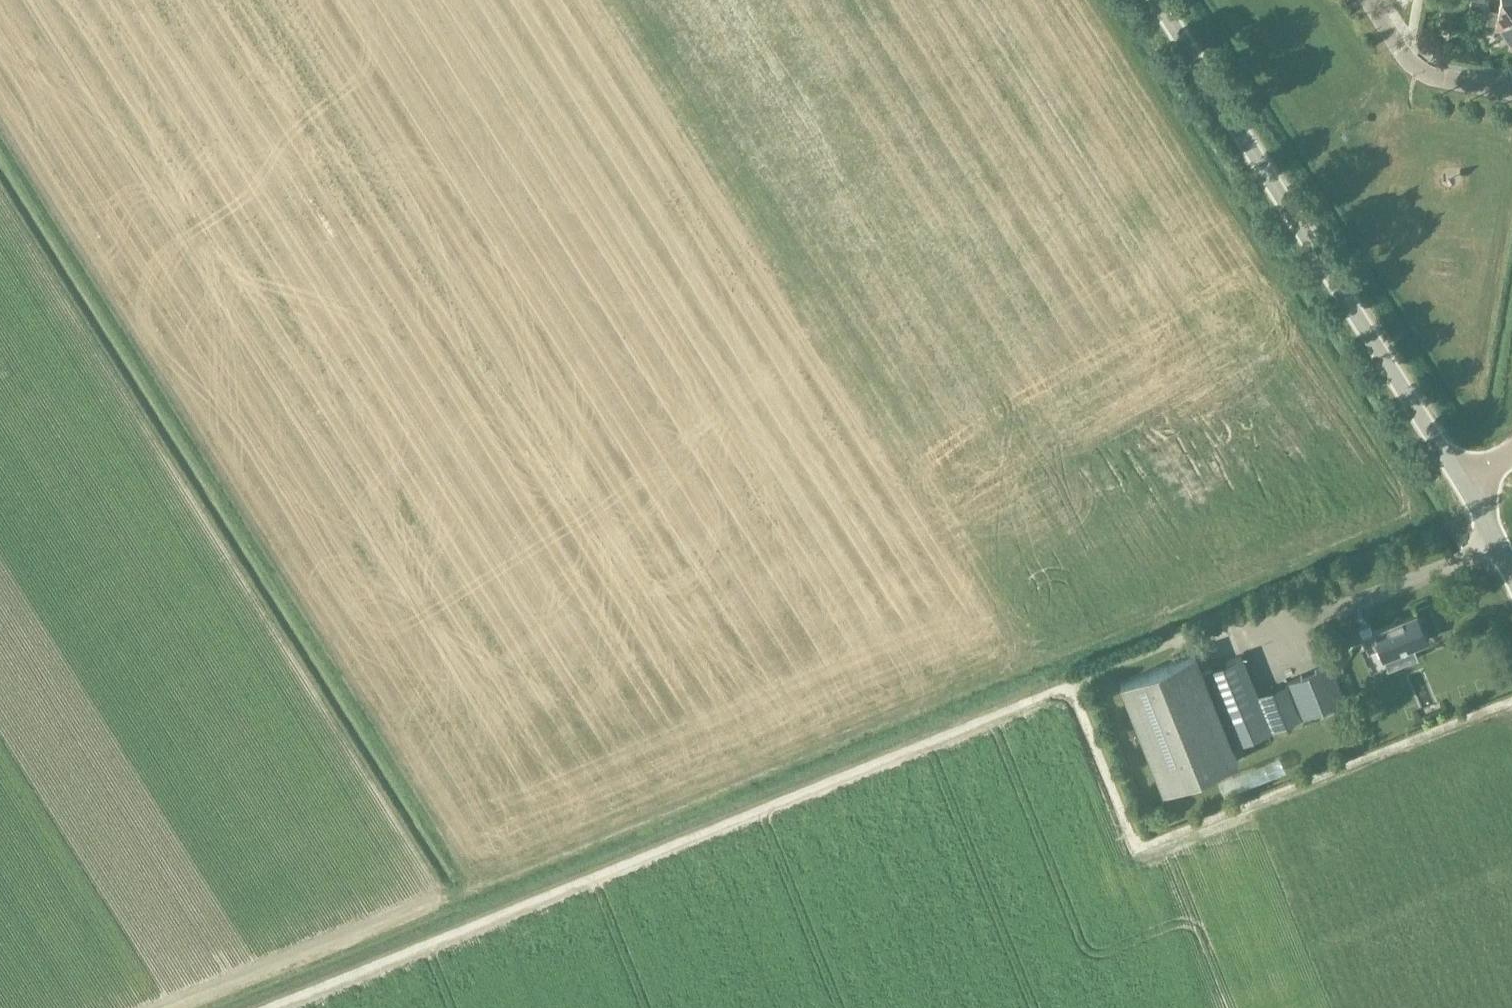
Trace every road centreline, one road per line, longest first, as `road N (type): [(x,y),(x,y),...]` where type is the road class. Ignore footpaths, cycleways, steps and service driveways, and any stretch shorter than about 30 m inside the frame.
road 1 (unclassified): [(1465,486),(1158,0)]
road 2 (residential): [(1511,91),(1418,70),(1368,0)]

